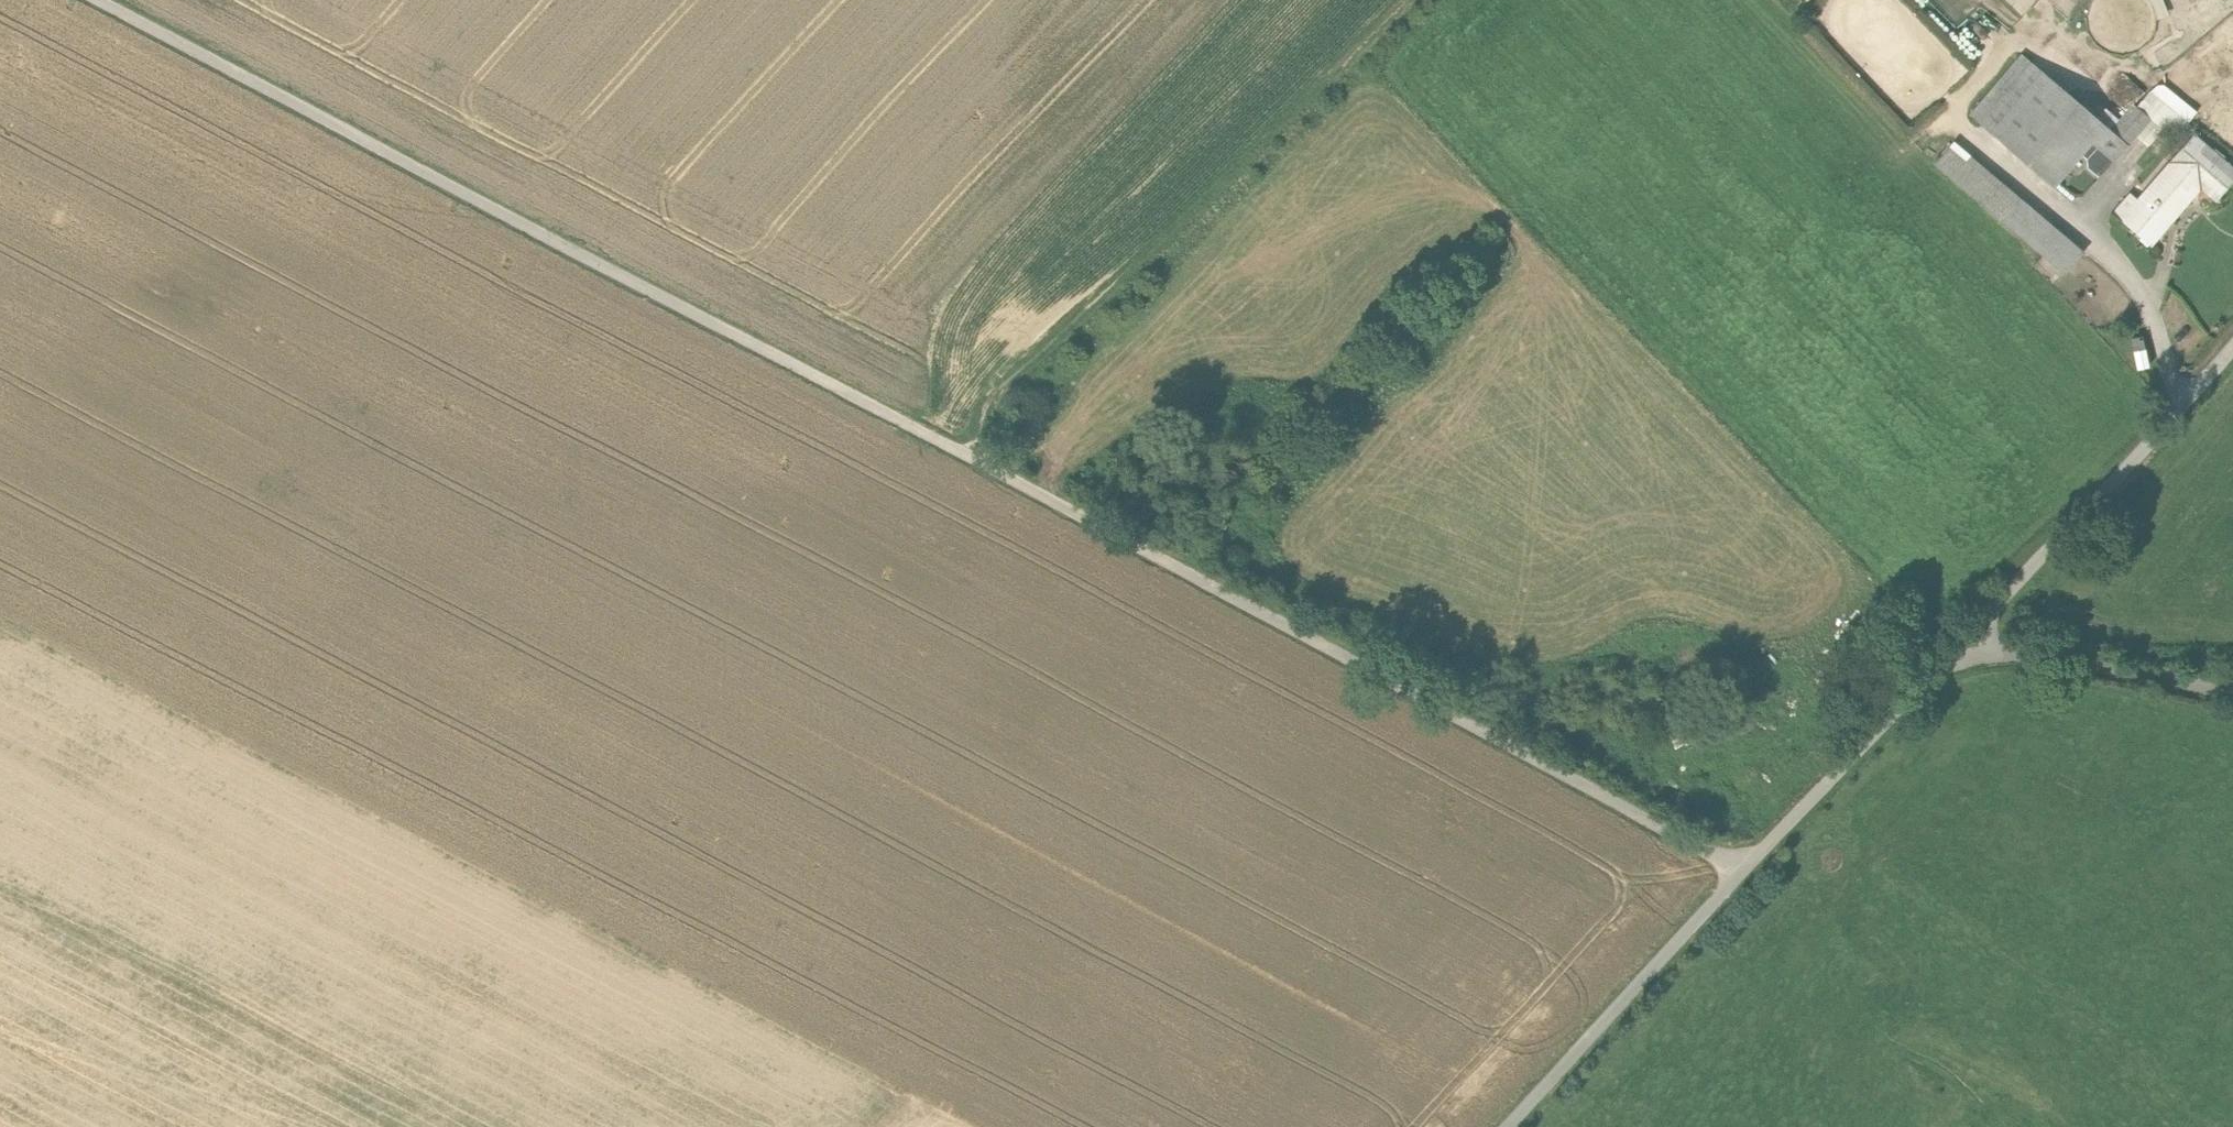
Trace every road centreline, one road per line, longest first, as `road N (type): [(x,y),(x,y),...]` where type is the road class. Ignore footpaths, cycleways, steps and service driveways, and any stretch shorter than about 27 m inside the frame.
road 1 (track): [(1742,868),(106,0)]
road 2 (unclassified): [(1964,638),(1503,1126)]
road 3 (track): [(964,451),(1405,0)]
road 4 (unclassified): [(2232,346),(1964,638)]
road 5 (unclassified): [(1964,638),(2160,664),(2232,685)]

